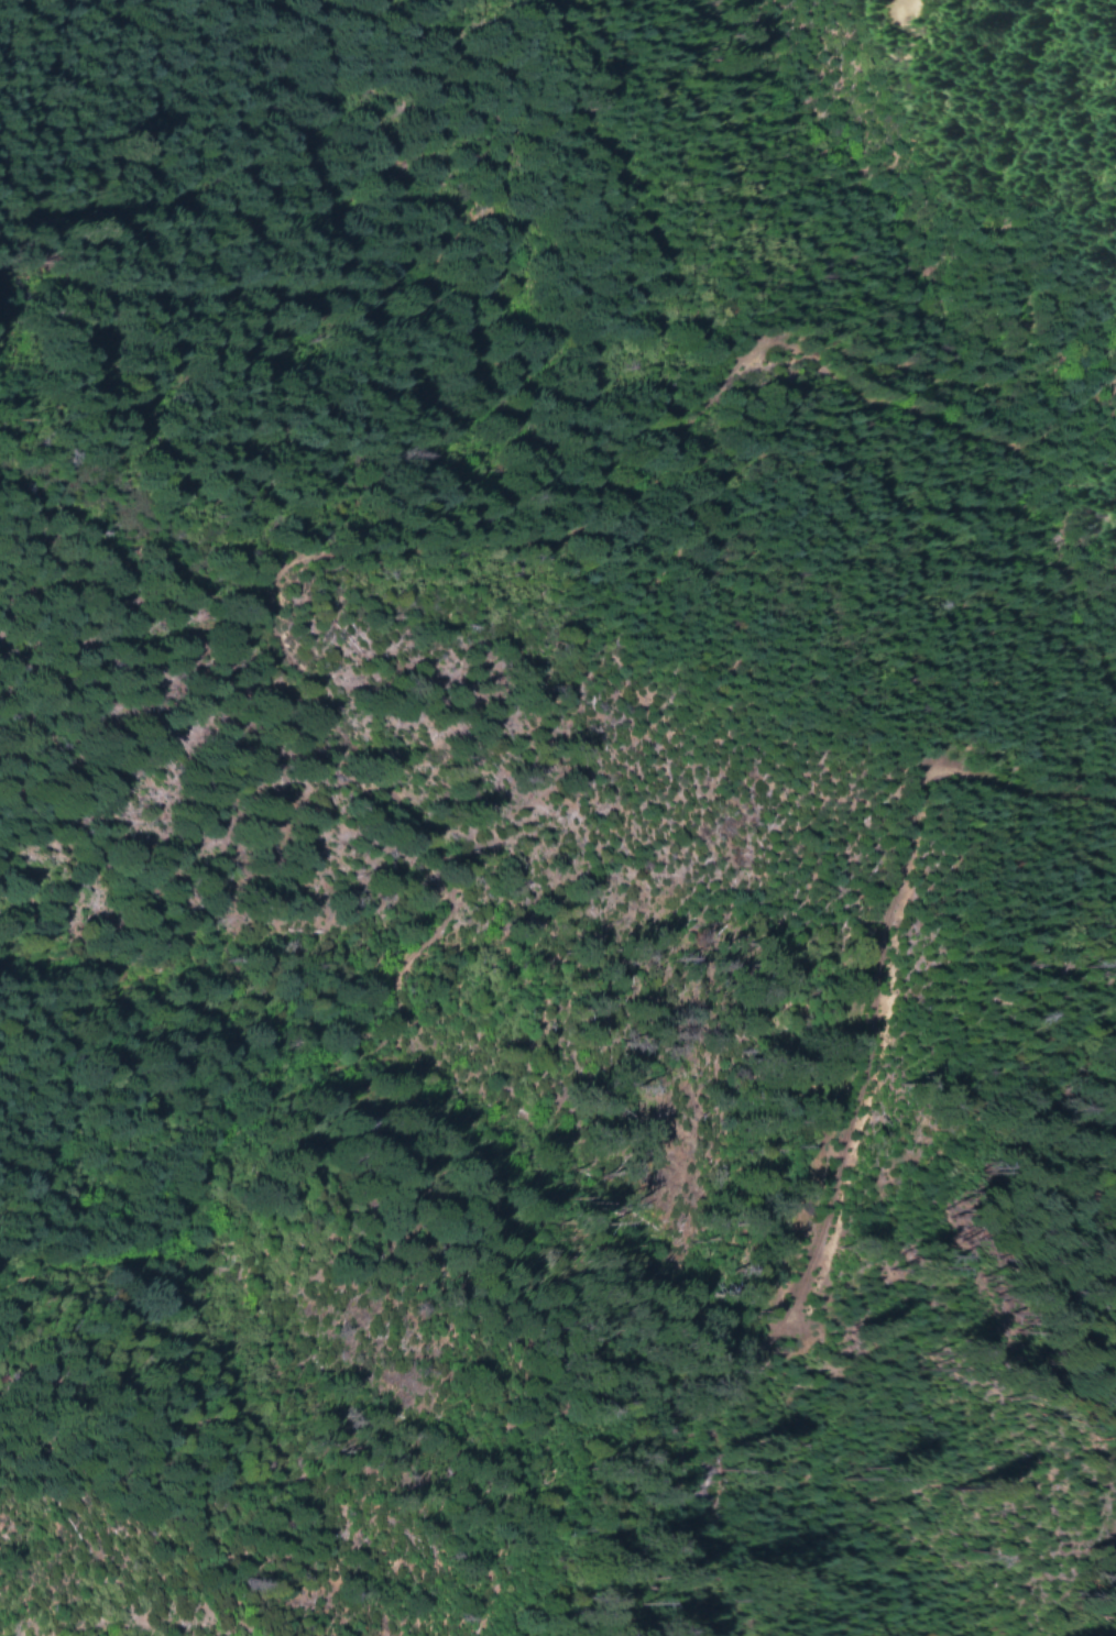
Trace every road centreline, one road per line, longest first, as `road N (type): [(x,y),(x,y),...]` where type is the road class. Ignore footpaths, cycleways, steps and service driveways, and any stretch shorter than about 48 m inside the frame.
road 1 (track): [(1115,809),(999,792),(961,776),(918,780),(818,1228),(769,1337)]
road 2 (track): [(1115,358),(1082,399),(1009,446),(855,396),(781,347),(734,372)]

